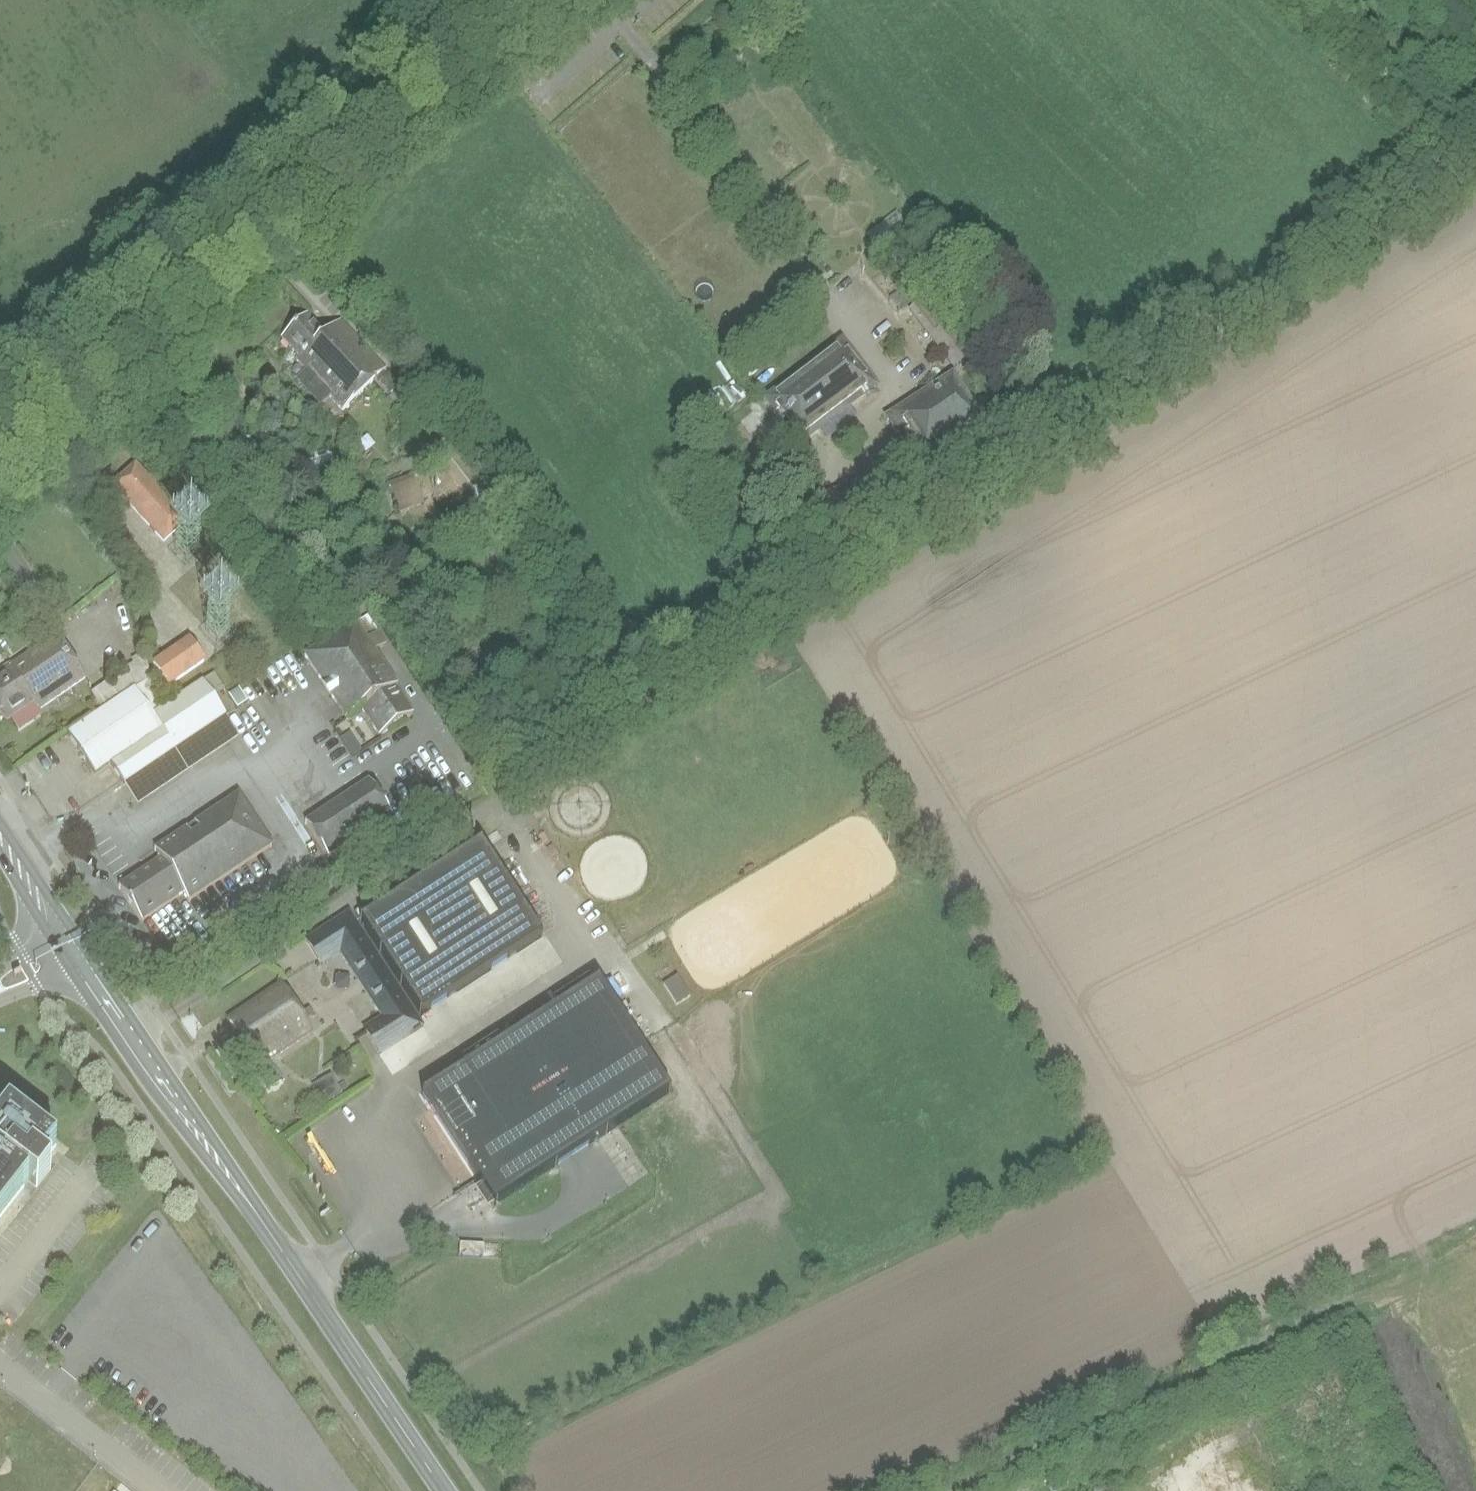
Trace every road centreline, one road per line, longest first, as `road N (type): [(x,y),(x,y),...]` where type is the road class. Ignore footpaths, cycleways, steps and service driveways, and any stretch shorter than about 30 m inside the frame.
road 1 (track): [(1475,158),(1102,412),(130,1038)]
road 2 (residential): [(0,456),(513,0)]
road 3 (secondary): [(439,1490),(69,945)]
road 4 (track): [(1342,1304),(959,1490)]
road 5 (unclassified): [(160,1490),(0,1366)]
road 6 (secondary): [(69,945),(0,836)]

